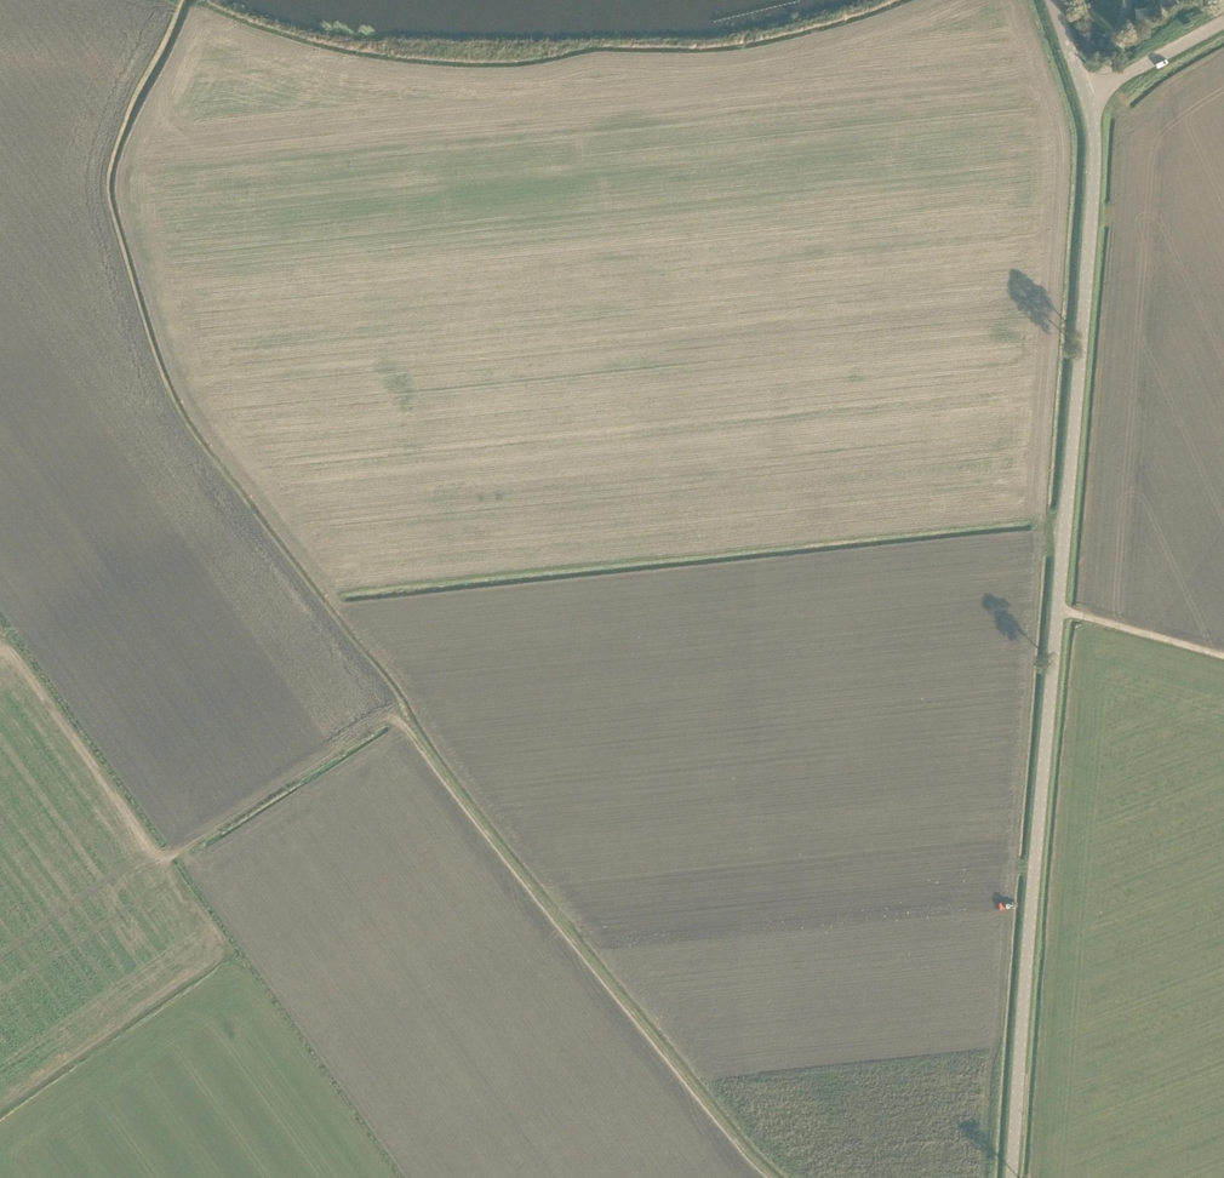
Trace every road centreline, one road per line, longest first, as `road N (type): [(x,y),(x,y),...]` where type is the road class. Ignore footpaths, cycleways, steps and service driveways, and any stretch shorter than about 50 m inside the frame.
road 1 (secondary): [(1013,1177),(1095,172),(1090,110),(1052,0)]
road 2 (track): [(1223,654),(1059,610)]

